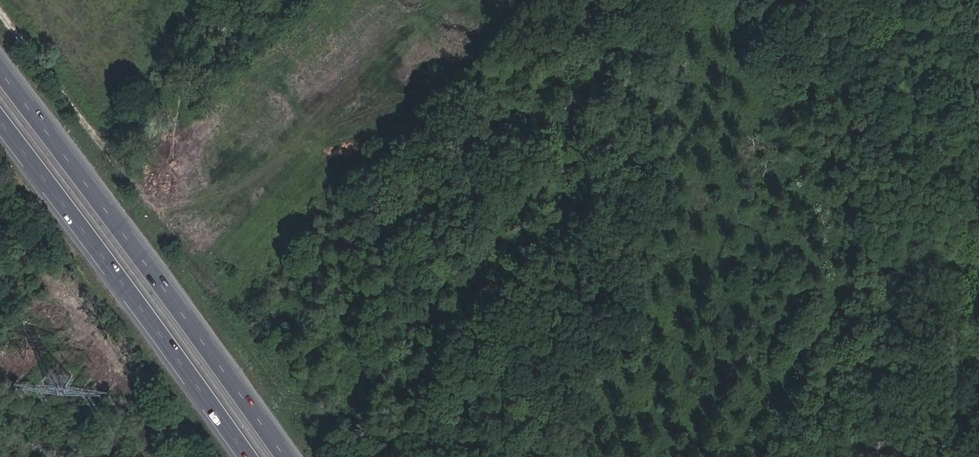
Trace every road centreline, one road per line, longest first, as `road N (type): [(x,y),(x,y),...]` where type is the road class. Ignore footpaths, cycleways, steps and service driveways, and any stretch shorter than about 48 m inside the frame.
road 1 (motorway): [(287,456),(0,68)]
road 2 (motorway): [(0,118),(250,456)]

